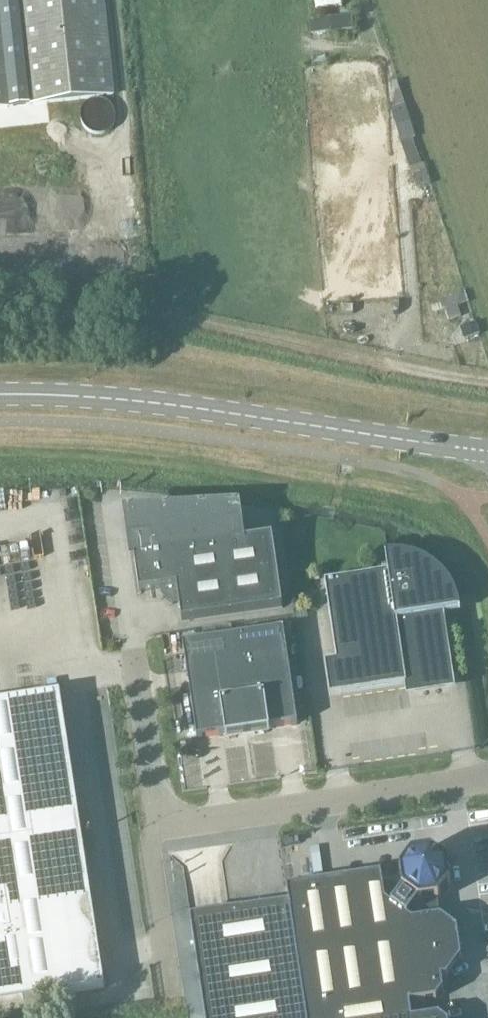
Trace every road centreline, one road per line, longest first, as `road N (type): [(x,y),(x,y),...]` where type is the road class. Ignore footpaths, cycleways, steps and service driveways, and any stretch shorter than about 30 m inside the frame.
road 1 (unclassified): [(137,660),(163,827),(487,783)]
road 2 (tertiary): [(487,451),(183,406),(0,395)]

